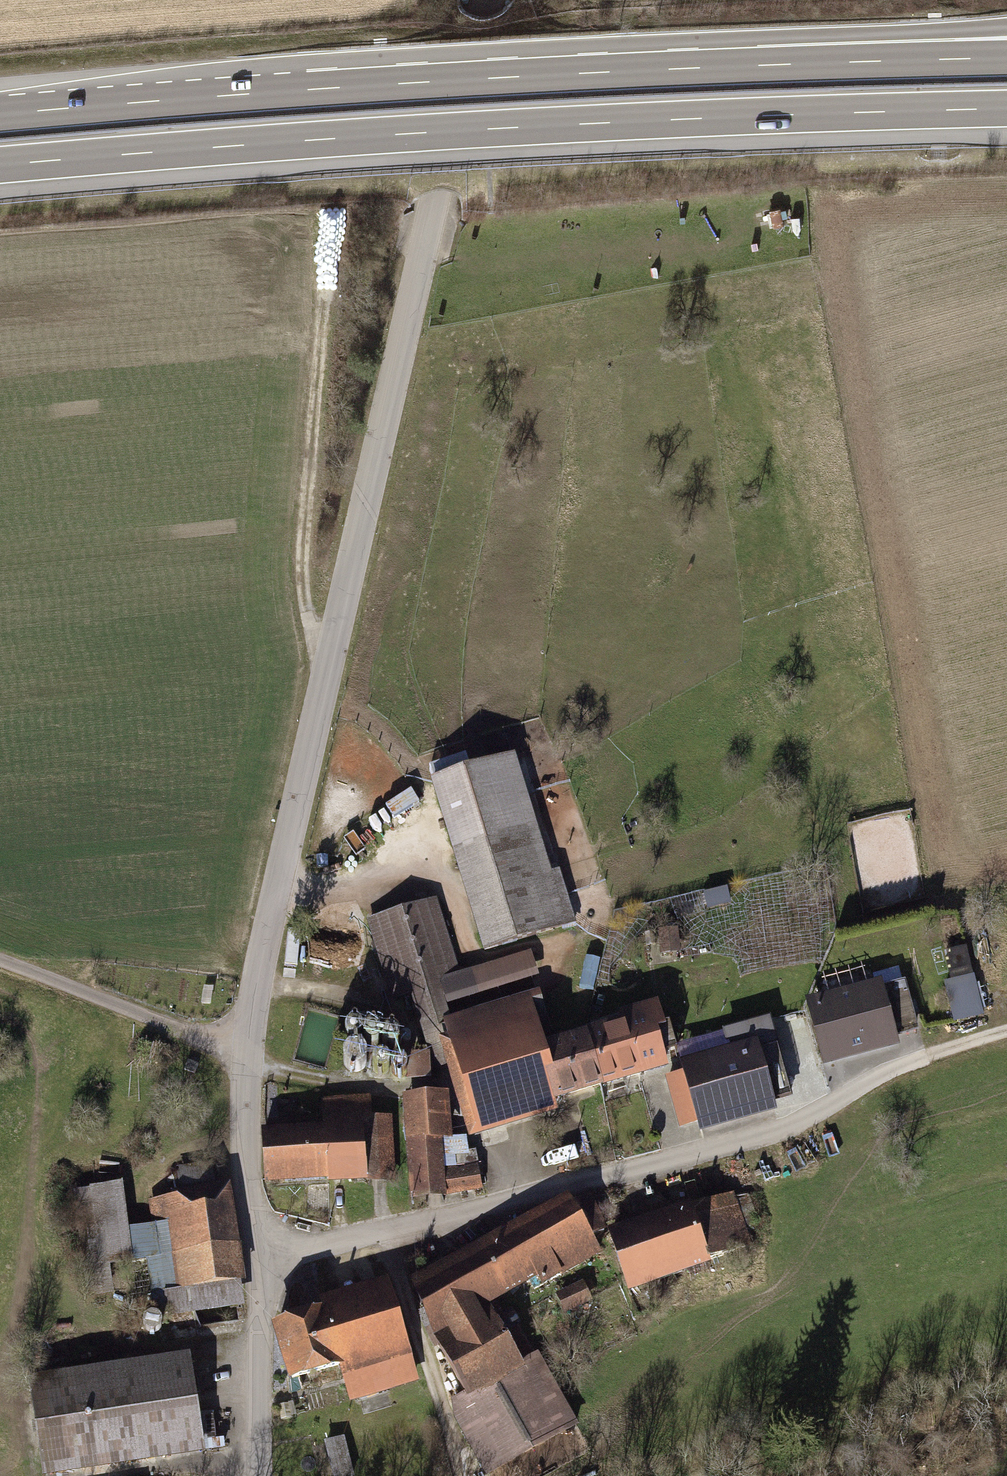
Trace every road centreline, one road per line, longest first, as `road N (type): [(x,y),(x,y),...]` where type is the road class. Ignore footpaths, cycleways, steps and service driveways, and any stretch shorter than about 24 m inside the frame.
road 1 (tertiary): [(243,1051),(484,0)]
road 2 (motorway): [(0,165),(620,122),(1006,109)]
road 3 (residential): [(264,1261),(785,1129),(939,1053)]
road 4 (motorway): [(649,69),(0,113)]
road 5 (track): [(329,673),(307,630),(296,563),(326,257)]
road 6 (motorway): [(1006,30),(649,69)]
road 7 (motorway): [(1006,58),(649,69)]
road 8 (residential): [(243,1051),(189,1040),(0,964)]
road 9 (track): [(459,1475),(386,1230)]
road 10 (track): [(323,696),(370,723),(414,766),(433,810),(447,890)]
road 11 (tertiary): [(265,1475),(264,1261)]
road 12 (tertiary): [(264,1261),(241,1158),(243,1051)]

